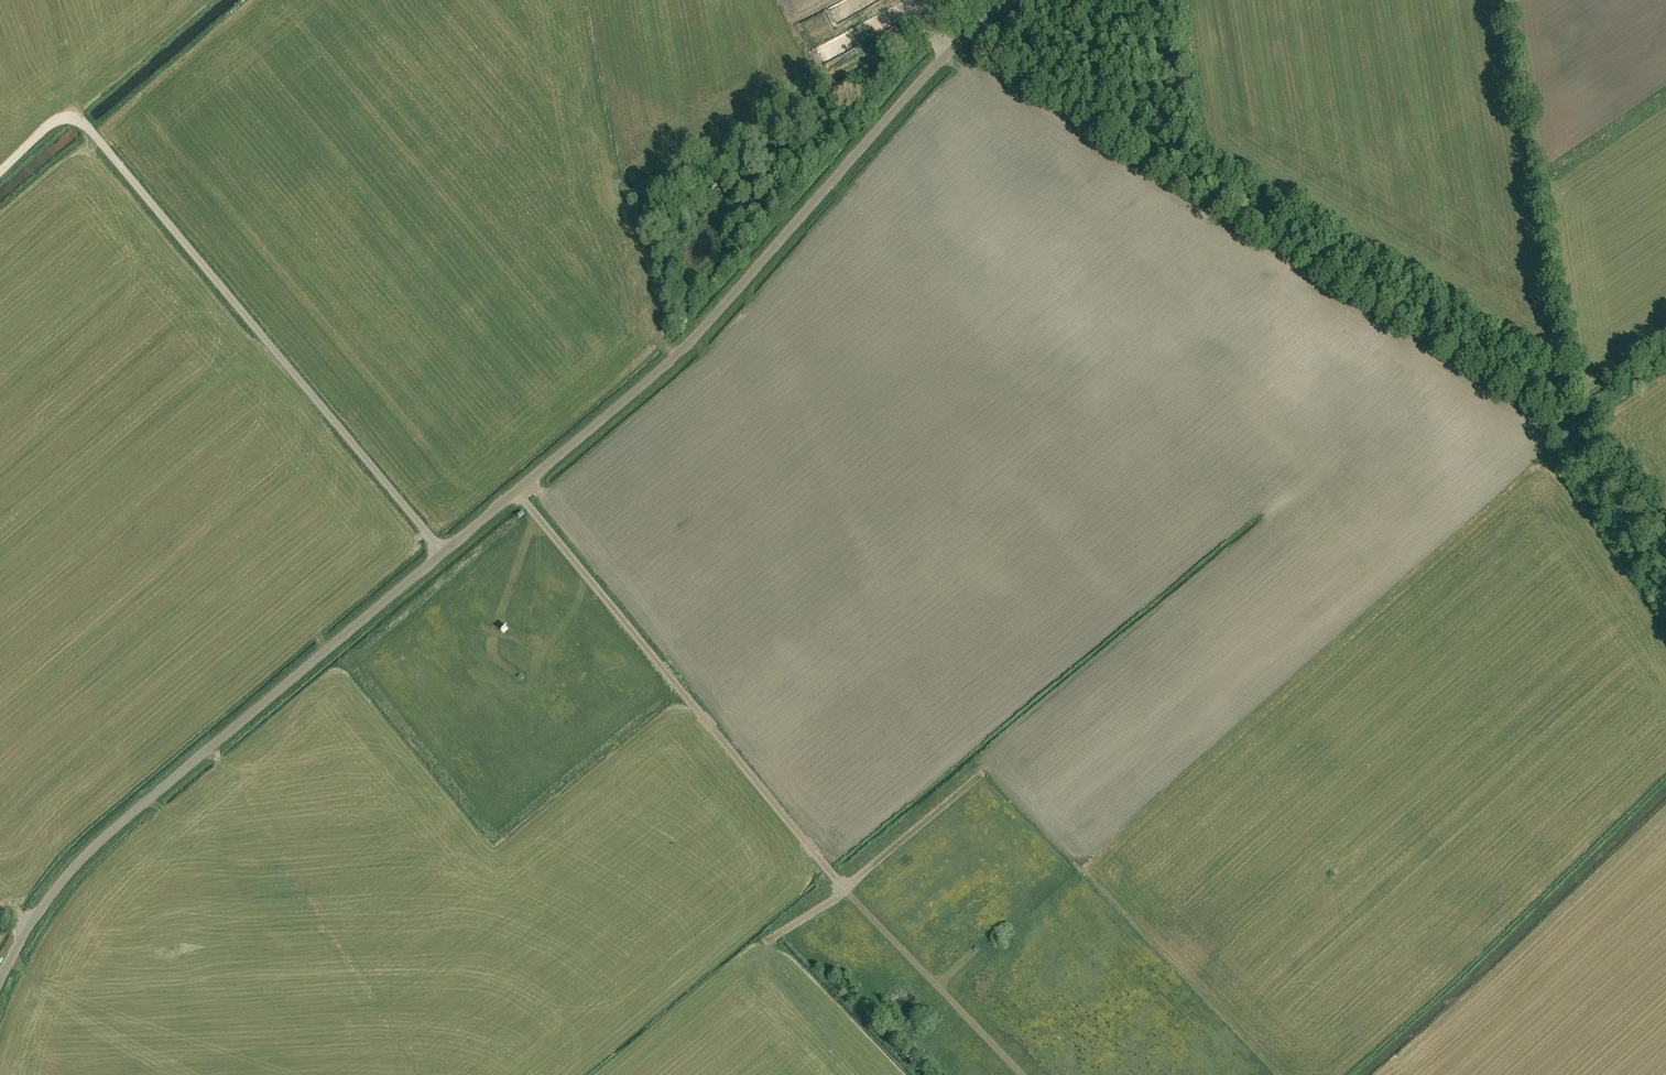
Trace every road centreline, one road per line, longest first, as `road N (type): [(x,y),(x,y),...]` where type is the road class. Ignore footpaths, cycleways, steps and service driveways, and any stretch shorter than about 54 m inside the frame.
road 1 (unclassified): [(0,985),(31,926),(80,864),(650,382),(955,47),(1013,0)]
road 2 (unclassified): [(1544,450),(1665,358)]

